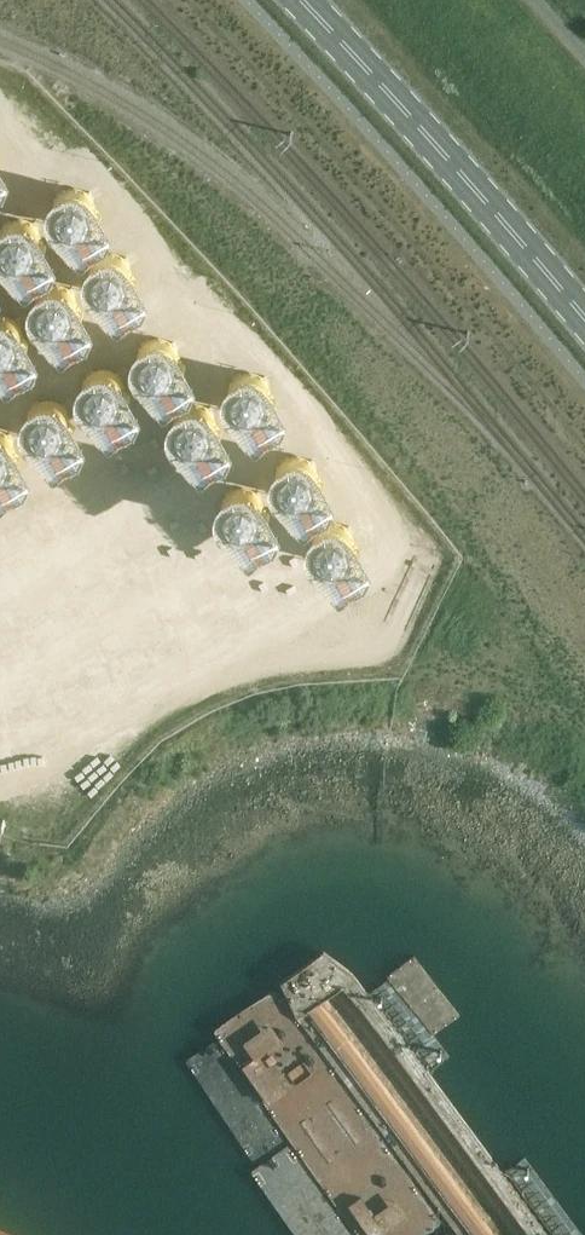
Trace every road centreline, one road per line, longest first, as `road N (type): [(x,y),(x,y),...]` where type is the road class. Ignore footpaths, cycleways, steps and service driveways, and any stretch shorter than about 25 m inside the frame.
road 1 (secondary): [(299,0),(584,326)]

